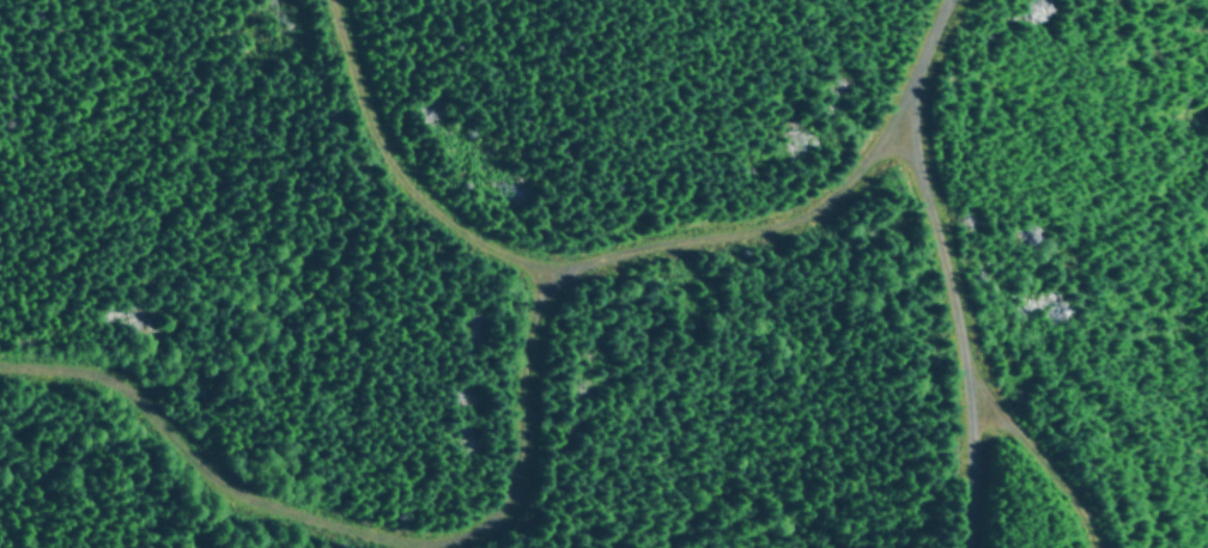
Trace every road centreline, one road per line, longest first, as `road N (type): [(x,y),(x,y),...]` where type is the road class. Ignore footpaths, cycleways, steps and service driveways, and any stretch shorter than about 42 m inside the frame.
road 1 (track): [(630,249),(632,372),(619,480),(545,534),(412,544),(284,457),(207,365),(102,345),(0,404)]
road 2 (track): [(923,117),(752,238),(630,249),(545,245),(457,197),(381,102),(357,0)]
road 3 (track): [(953,547),(923,117),(946,29),(963,0)]

